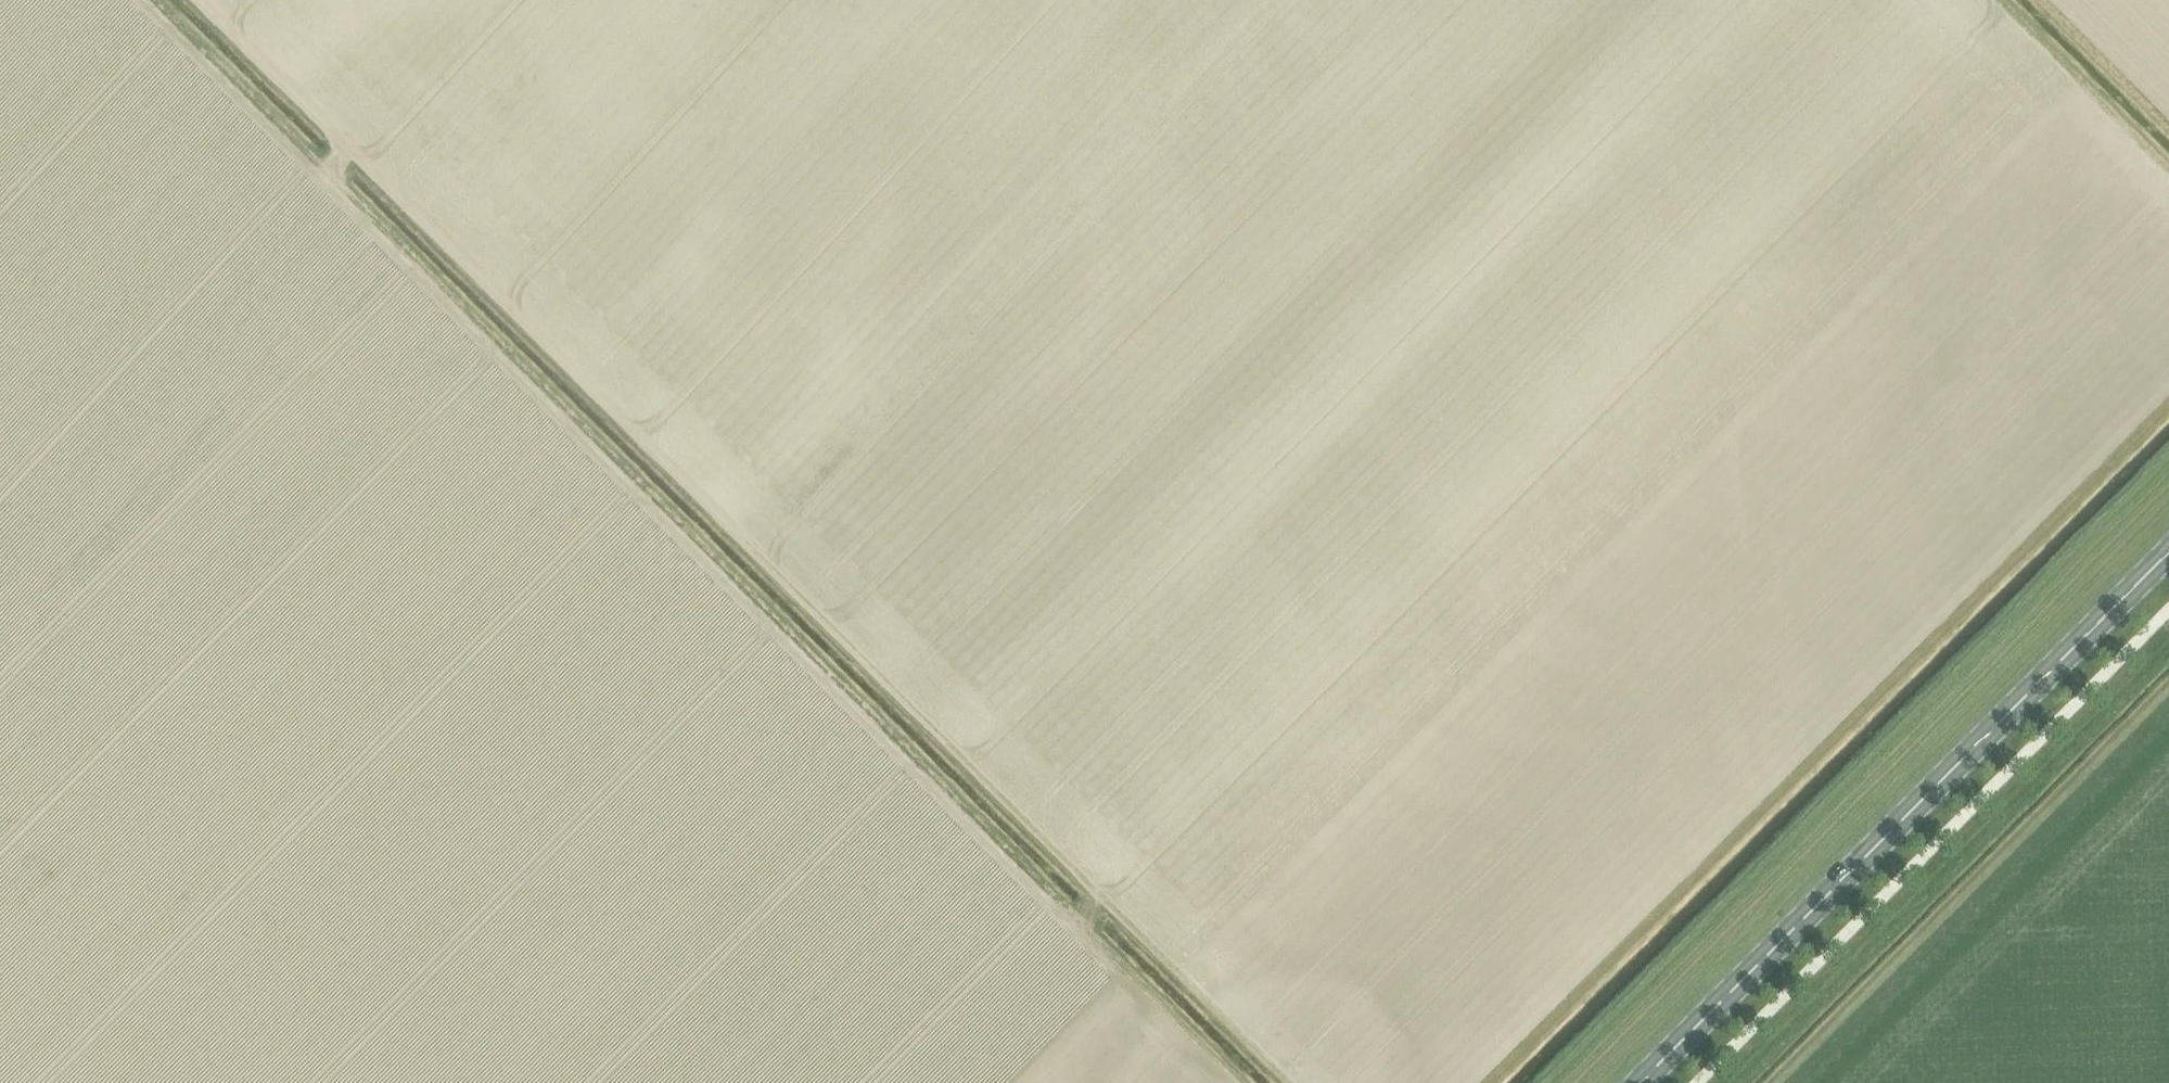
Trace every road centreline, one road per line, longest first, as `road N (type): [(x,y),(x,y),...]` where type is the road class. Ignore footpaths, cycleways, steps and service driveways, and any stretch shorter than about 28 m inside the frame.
road 1 (secondary): [(1646,1082),(2168,564)]

